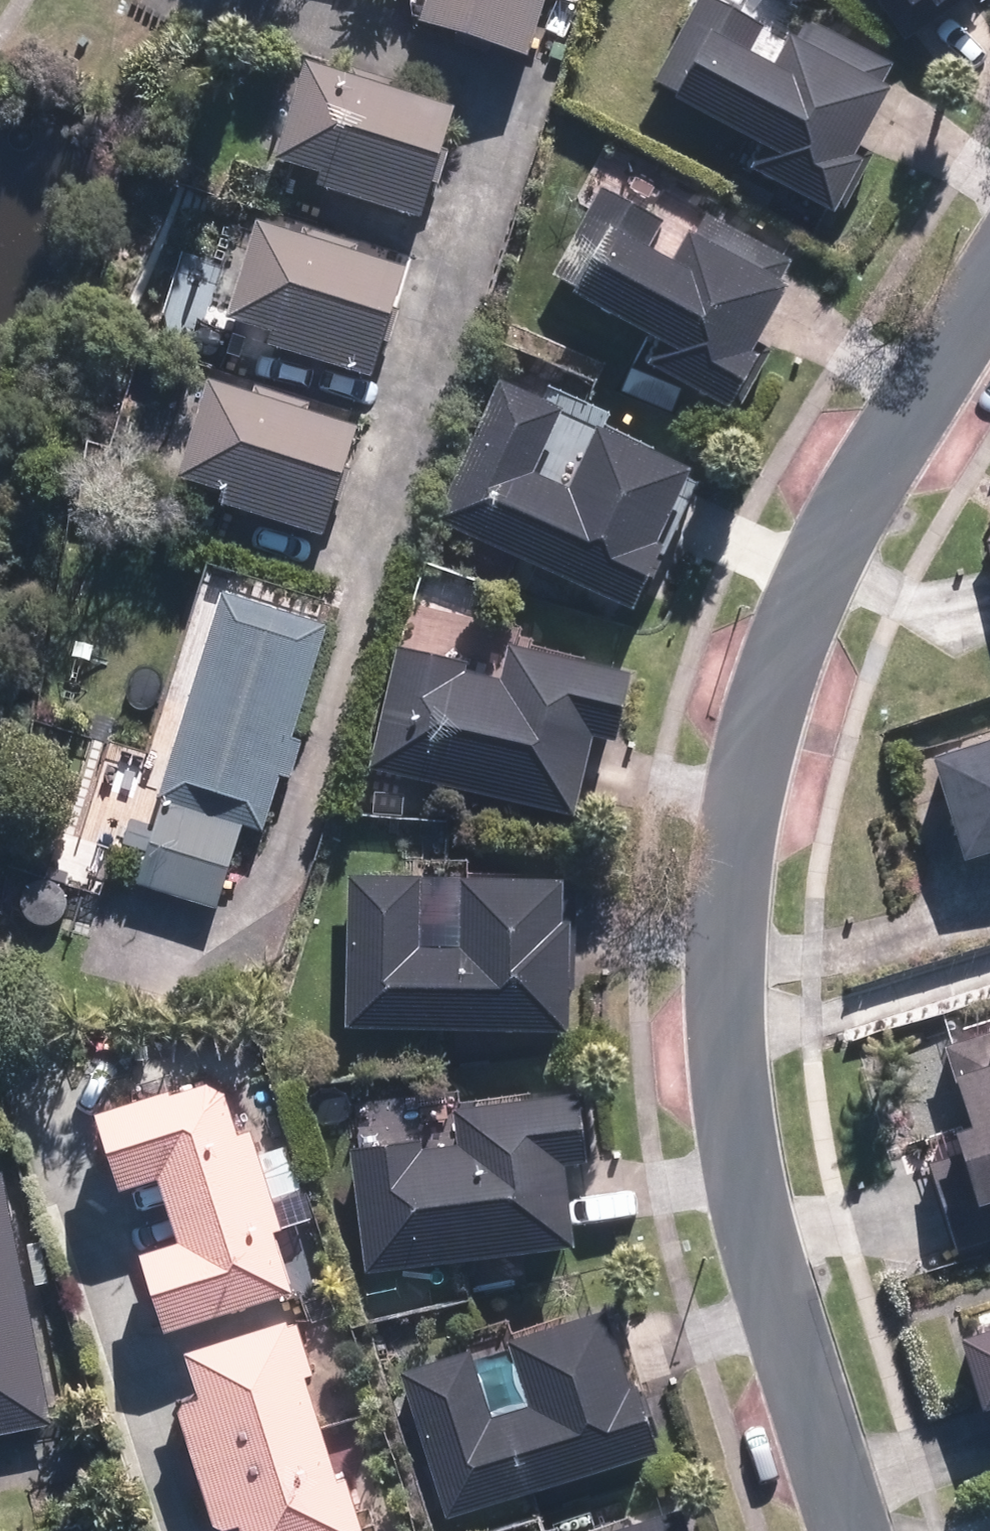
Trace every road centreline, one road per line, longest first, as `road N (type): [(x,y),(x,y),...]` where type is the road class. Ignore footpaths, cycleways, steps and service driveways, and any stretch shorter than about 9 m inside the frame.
road 1 (residential): [(989,282),(894,432),(799,618),(752,769),(729,934),(735,1085),(761,1253),(851,1530)]

